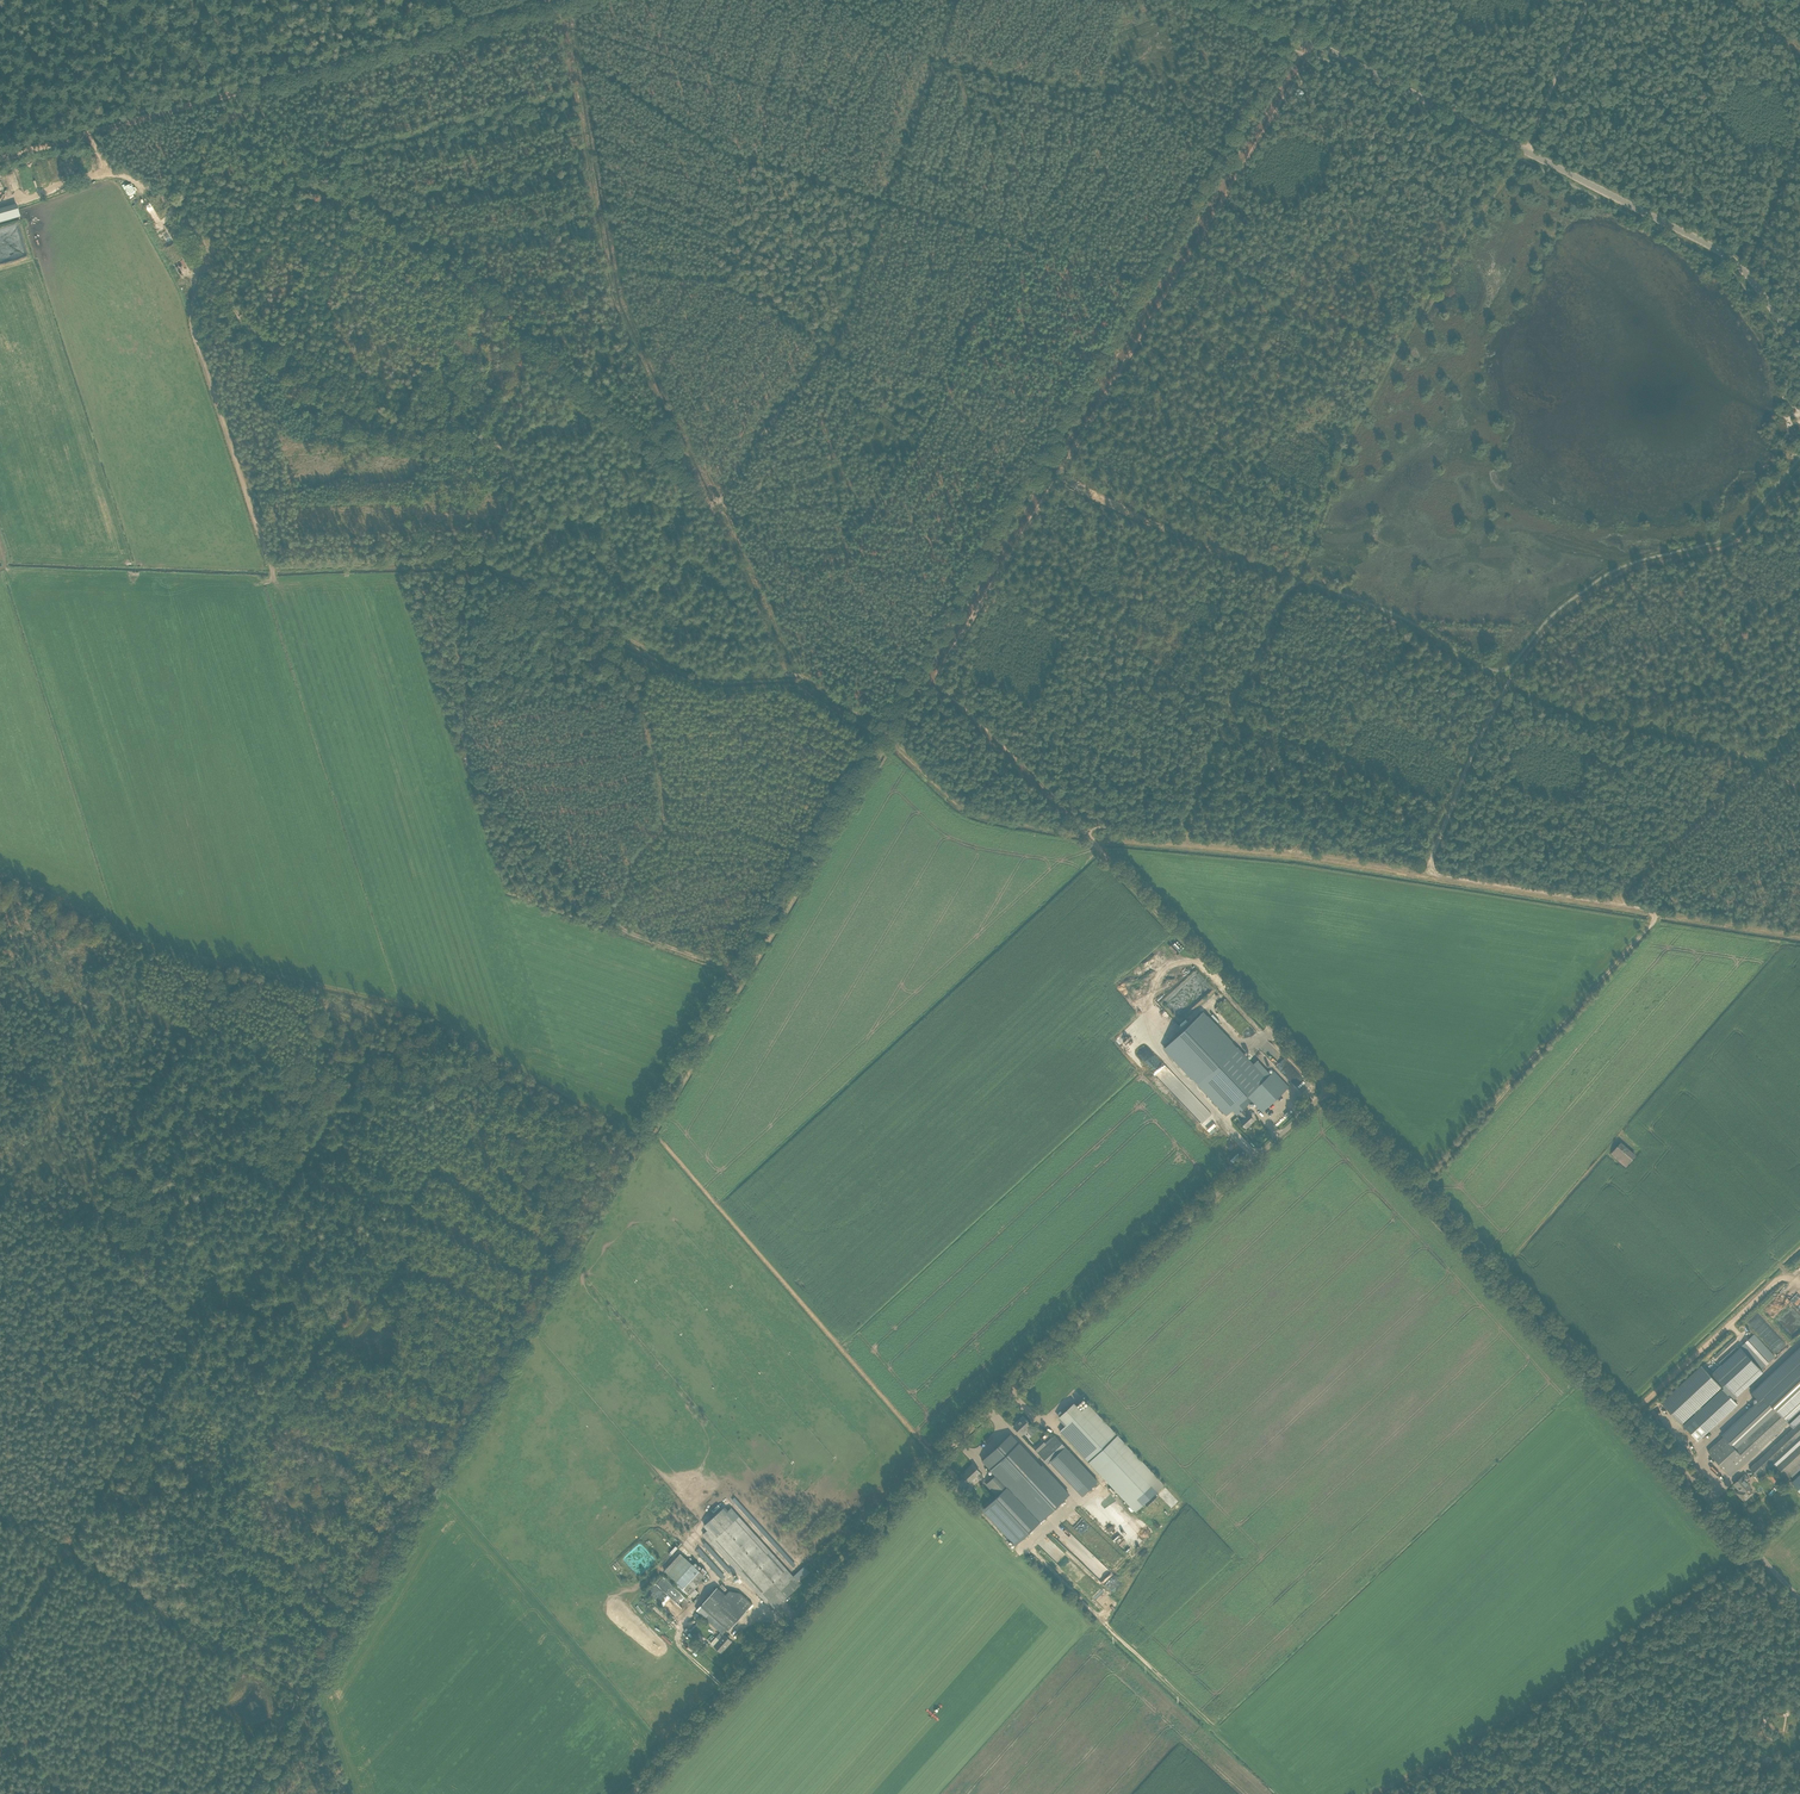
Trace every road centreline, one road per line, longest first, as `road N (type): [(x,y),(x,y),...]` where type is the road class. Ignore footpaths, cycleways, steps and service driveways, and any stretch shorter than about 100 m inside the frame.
road 1 (track): [(738,973),(623,931),(482,790),(469,767),(456,629),(474,559),(499,530),(517,484),(494,428),(516,393),(522,336),(237,91)]
road 2 (track): [(1422,1187),(1652,912),(1438,878),(1432,864),(1506,687),(1576,602),(1622,572),(1731,541),(1799,467)]
road 3 (unclassified): [(632,1793),(937,1456),(1330,1090)]
road 4 (track): [(559,0),(573,68),(707,145),(878,205),(1144,281),(1292,31)]
road 5 (track): [(640,1137),(513,1063),(486,1120),(414,1196),(401,1266),(388,1288),(242,1444),(216,1502),(218,1540),(258,1622),(314,1656)]
road 6 (track): [(888,736),(933,686),(934,670),(1312,41)]
road 7 (track): [(1438,878),(1301,856),(1091,841),(1105,835),(1175,841),(1264,636),(1298,581)]
road 8 (unclassified): [(1799,1599),(1330,1090)]
road 9 (tertiary): [(1799,347),(1720,251),(1222,0)]
road 10 (track): [(307,1700),(640,1137)]
road 11 (track): [(293,1691),(627,1129)]
road 12 (track): [(0,161),(553,0)]
road 13 (track): [(522,336),(712,503),(789,676),(803,677),(888,736)]
road 14 (track): [(513,1063),(428,1012),(151,946),(0,876)]
road 15 (track): [(495,445),(418,446),(344,419),(246,328),(184,218),(155,192),(106,171),(88,134)]
road 16 (track): [(1144,281),(878,730)]
road 17 (track): [(1758,763),(1713,742),(1506,687),(1298,581)]
road 18 (track): [(1298,581),(1362,420),(1460,238),(1521,159)]
road 19 (track): [(888,736),(873,748),(640,1137)]
road 20 (track): [(344,1793),(307,1700),(0,1511)]
road 21 (unclassified): [(1330,1090),(1086,836)]
road 22 (track): [(789,676),(734,678),(679,666),(564,595),(474,559)]
road 23 (track): [(1488,1735),(1756,1552)]
road 24 (track): [(1298,581),(1053,474)]
road 25 (track): [(933,686),(1086,836)]
road 26 (track): [(1614,904),(1758,763)]
road 27 (track): [(1653,1770),(1799,1660)]
road 28 (track): [(1589,0),(1521,159)]
road 29 (track): [(124,0),(237,91)]
road 30 (track): [(1375,1793),(1488,1735)]

